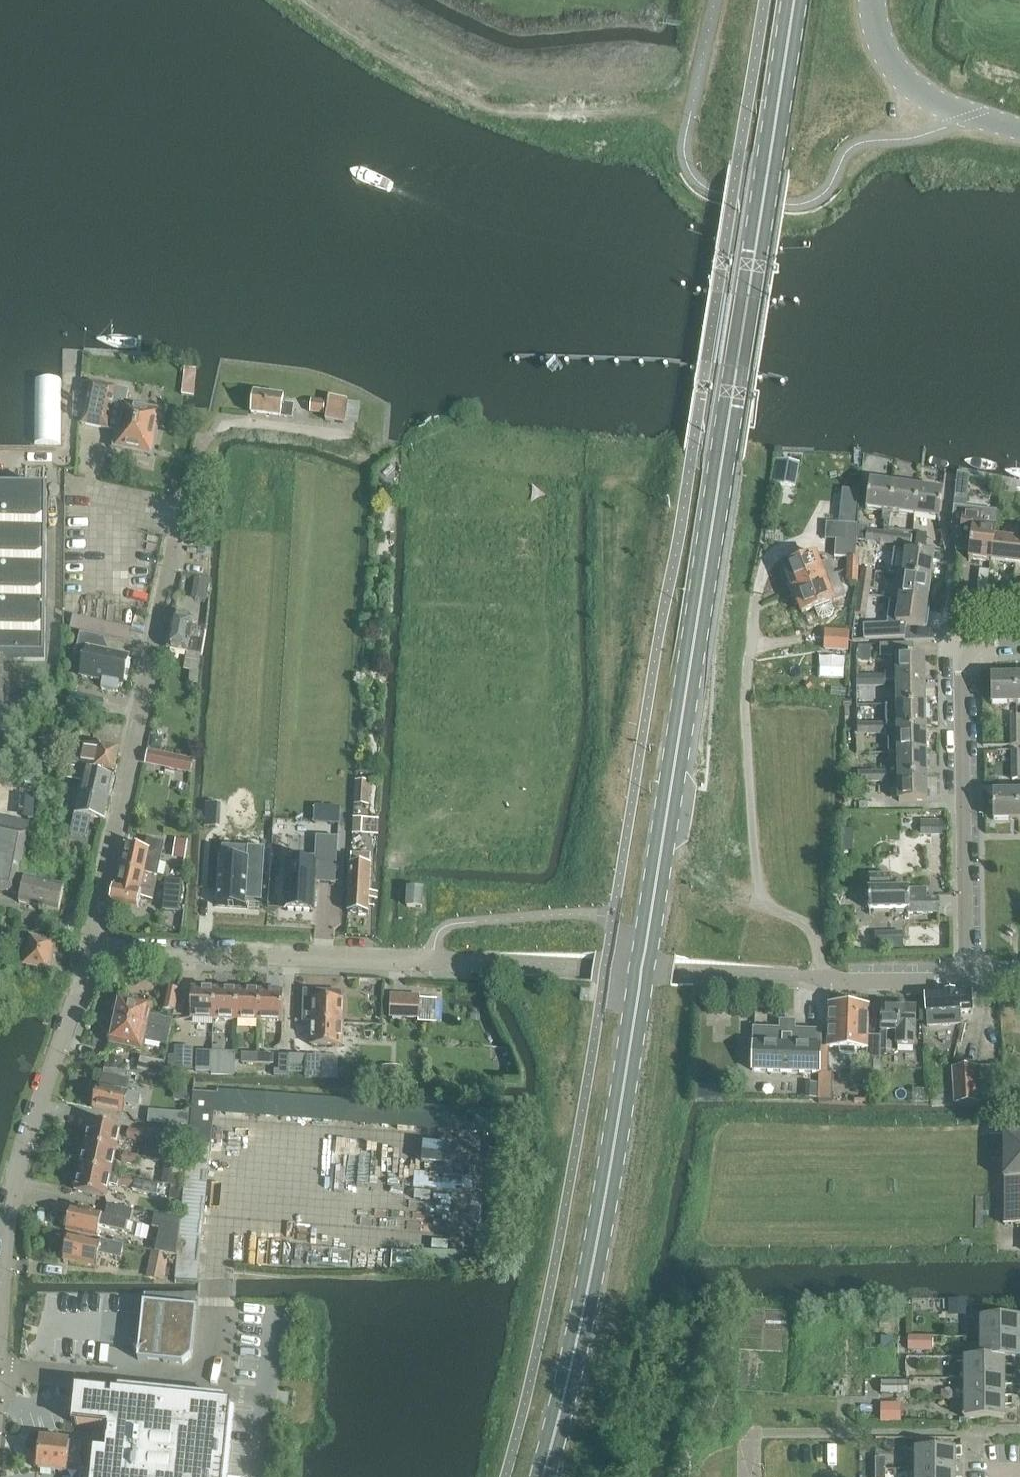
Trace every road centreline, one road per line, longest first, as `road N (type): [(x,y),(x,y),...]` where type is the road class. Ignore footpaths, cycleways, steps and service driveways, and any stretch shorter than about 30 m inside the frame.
road 1 (primary): [(542,1476),(609,1180),(792,0)]
road 2 (unclassified): [(0,1358),(15,1187),(90,948)]
road 3 (unclassified): [(90,948),(173,553)]
road 4 (residential): [(1019,642),(960,646),(966,979)]
road 5 (unclassified): [(90,948),(431,958)]
road 6 (unclassified): [(873,0),(872,24),(887,67),(966,117)]
road 7 (unclassified): [(820,977),(966,979)]

